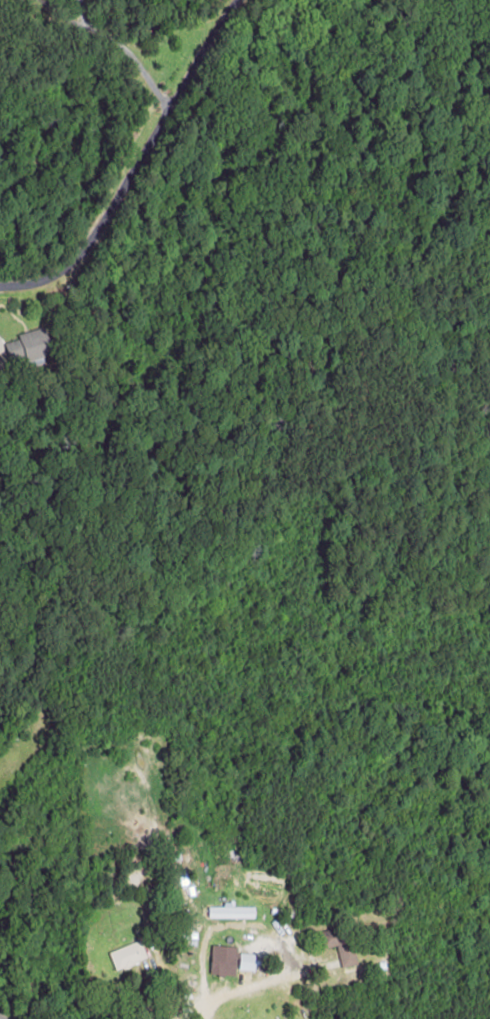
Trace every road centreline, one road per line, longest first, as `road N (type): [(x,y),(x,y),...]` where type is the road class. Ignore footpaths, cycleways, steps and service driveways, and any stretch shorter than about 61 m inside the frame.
road 1 (residential): [(0,324),(67,311),(261,0)]

